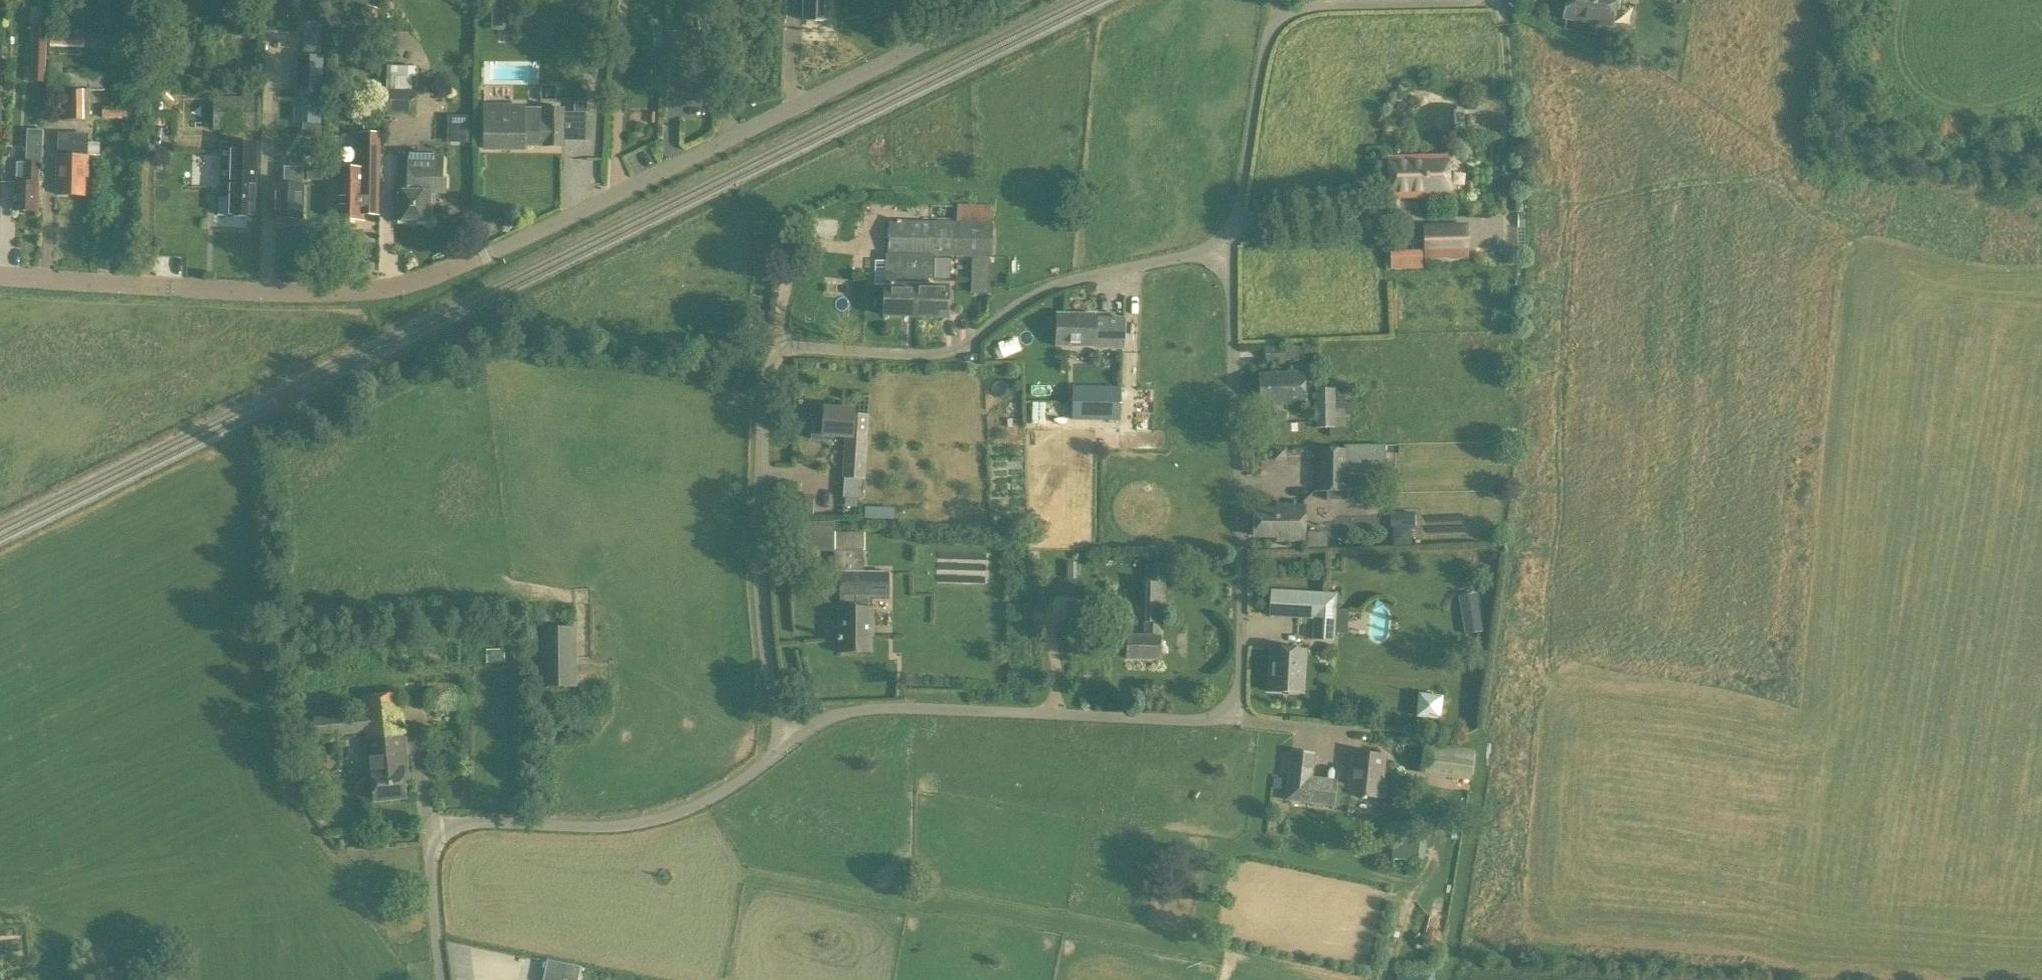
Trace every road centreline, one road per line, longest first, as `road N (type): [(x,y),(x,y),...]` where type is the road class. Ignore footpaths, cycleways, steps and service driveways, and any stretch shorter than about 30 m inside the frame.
road 1 (unclassified): [(784,747),(862,710),(1196,721),(1230,708),(1241,679),(1230,248)]
road 2 (unclassified): [(784,747),(763,637),(758,513),(767,379),(778,357),(803,348),(944,353),(1049,288),(1230,248)]
road 3 (residential): [(602,201),(432,277),(383,290),(297,293),(0,277)]
road 4 (unclassified): [(442,979),(430,855),(447,829),(478,822),(589,828),(668,817),(707,801),(784,747)]
road 5 (unclassified): [(602,201),(1016,0)]
road 6 (unclassified): [(1230,248),(1268,35),(1278,22),(1308,9),(1471,0)]

